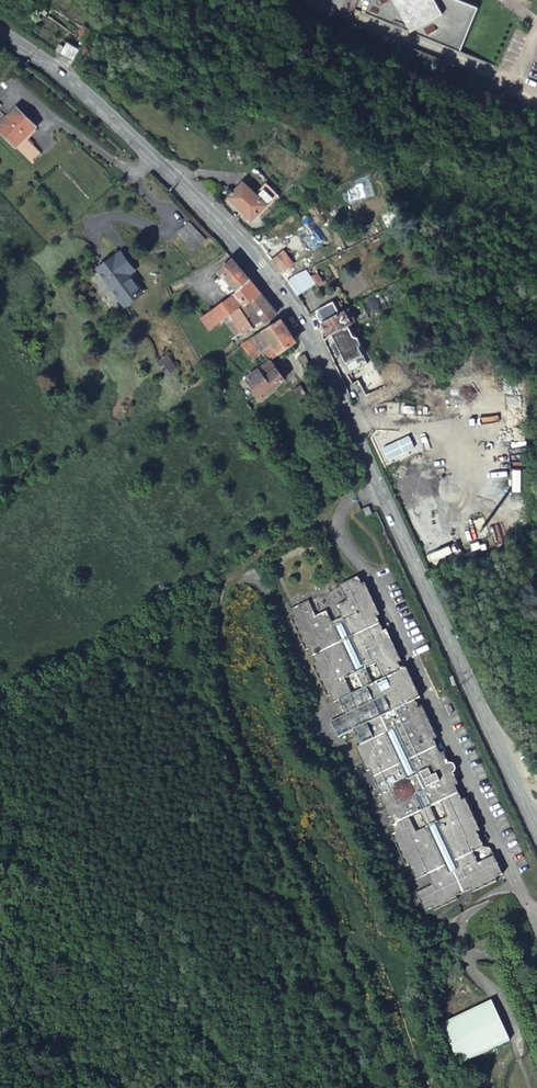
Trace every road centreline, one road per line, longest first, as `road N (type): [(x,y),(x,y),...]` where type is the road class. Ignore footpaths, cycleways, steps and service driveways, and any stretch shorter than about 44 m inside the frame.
road 1 (secondary): [(0,32),(127,132),(235,240),(300,323),(536,828)]

